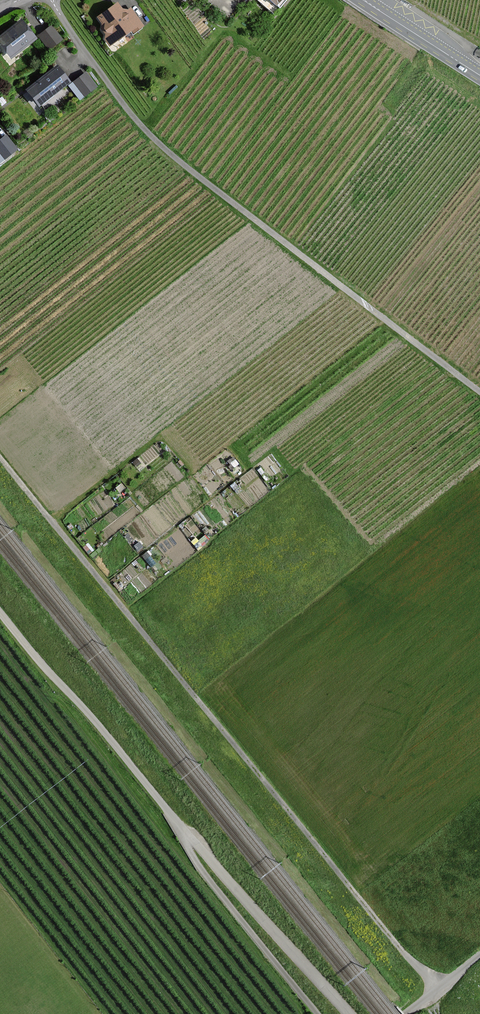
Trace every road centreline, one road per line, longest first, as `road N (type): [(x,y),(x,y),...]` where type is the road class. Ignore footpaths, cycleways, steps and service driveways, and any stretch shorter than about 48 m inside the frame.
road 1 (unclassified): [(0,457),(436,989)]
road 2 (unclassified): [(479,391),(155,139),(50,0)]
road 3 (unclassified): [(183,831),(0,615)]
road 4 (unclassified): [(346,1013),(183,831)]
road 5 (unclassified): [(183,831),(208,882),(316,1013)]
road 6 (primary): [(372,6),(479,76)]

